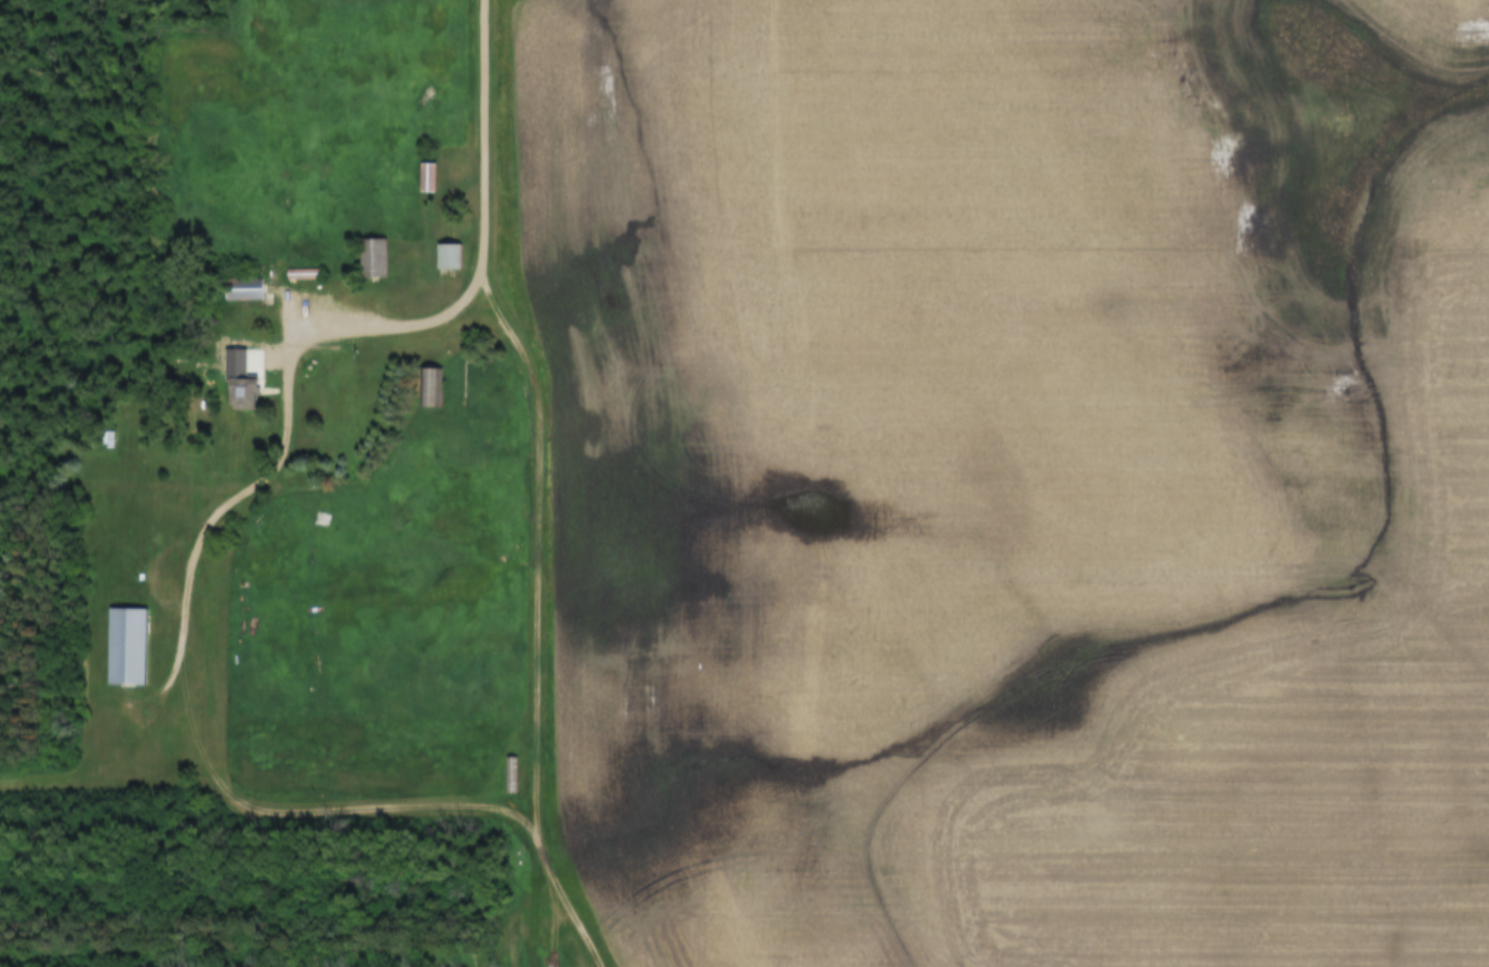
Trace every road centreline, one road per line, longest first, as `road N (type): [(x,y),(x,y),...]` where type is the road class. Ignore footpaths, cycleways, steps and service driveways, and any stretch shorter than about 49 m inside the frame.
road 1 (track): [(0,784),(58,783),(98,771),(139,710),(166,688),(185,631)]

